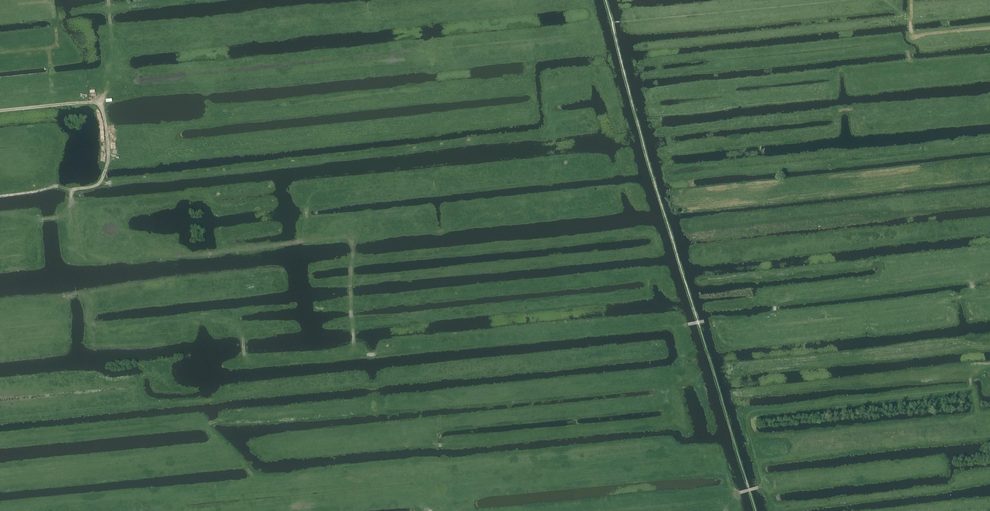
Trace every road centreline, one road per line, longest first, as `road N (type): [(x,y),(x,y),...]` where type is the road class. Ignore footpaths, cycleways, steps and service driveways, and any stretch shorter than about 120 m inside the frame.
road 1 (track): [(0,112),(101,104),(109,149)]

